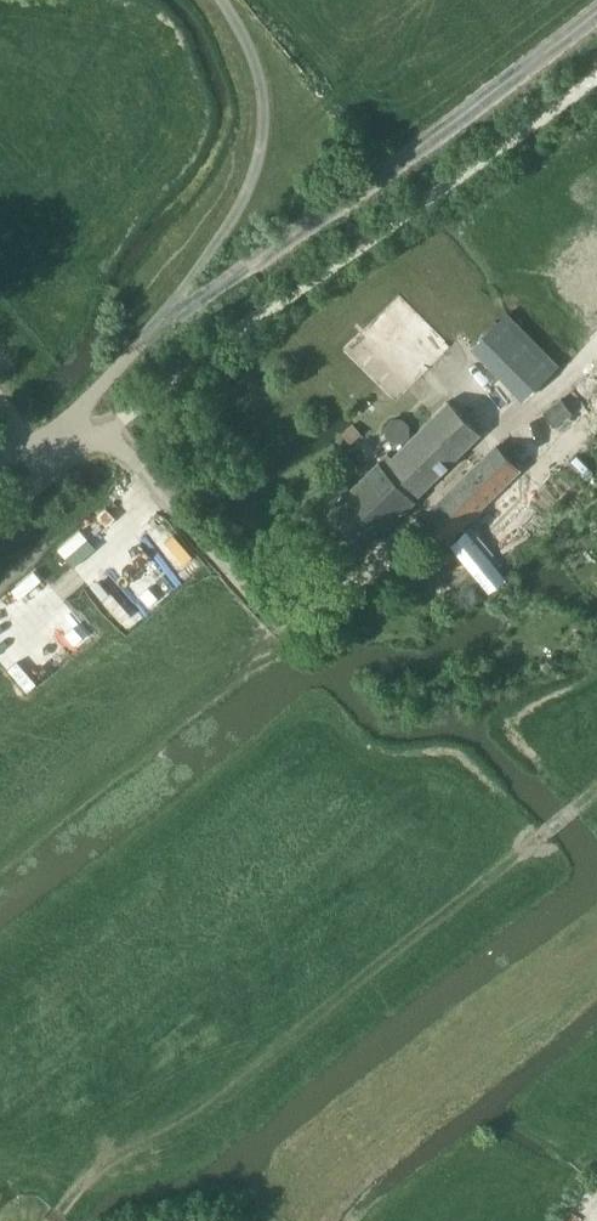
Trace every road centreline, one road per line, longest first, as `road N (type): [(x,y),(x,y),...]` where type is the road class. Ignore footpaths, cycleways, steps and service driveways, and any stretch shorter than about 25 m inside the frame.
road 1 (track): [(596,791),(173,1122),(85,1173),(46,1220)]
road 2 (track): [(169,316),(596,12)]

